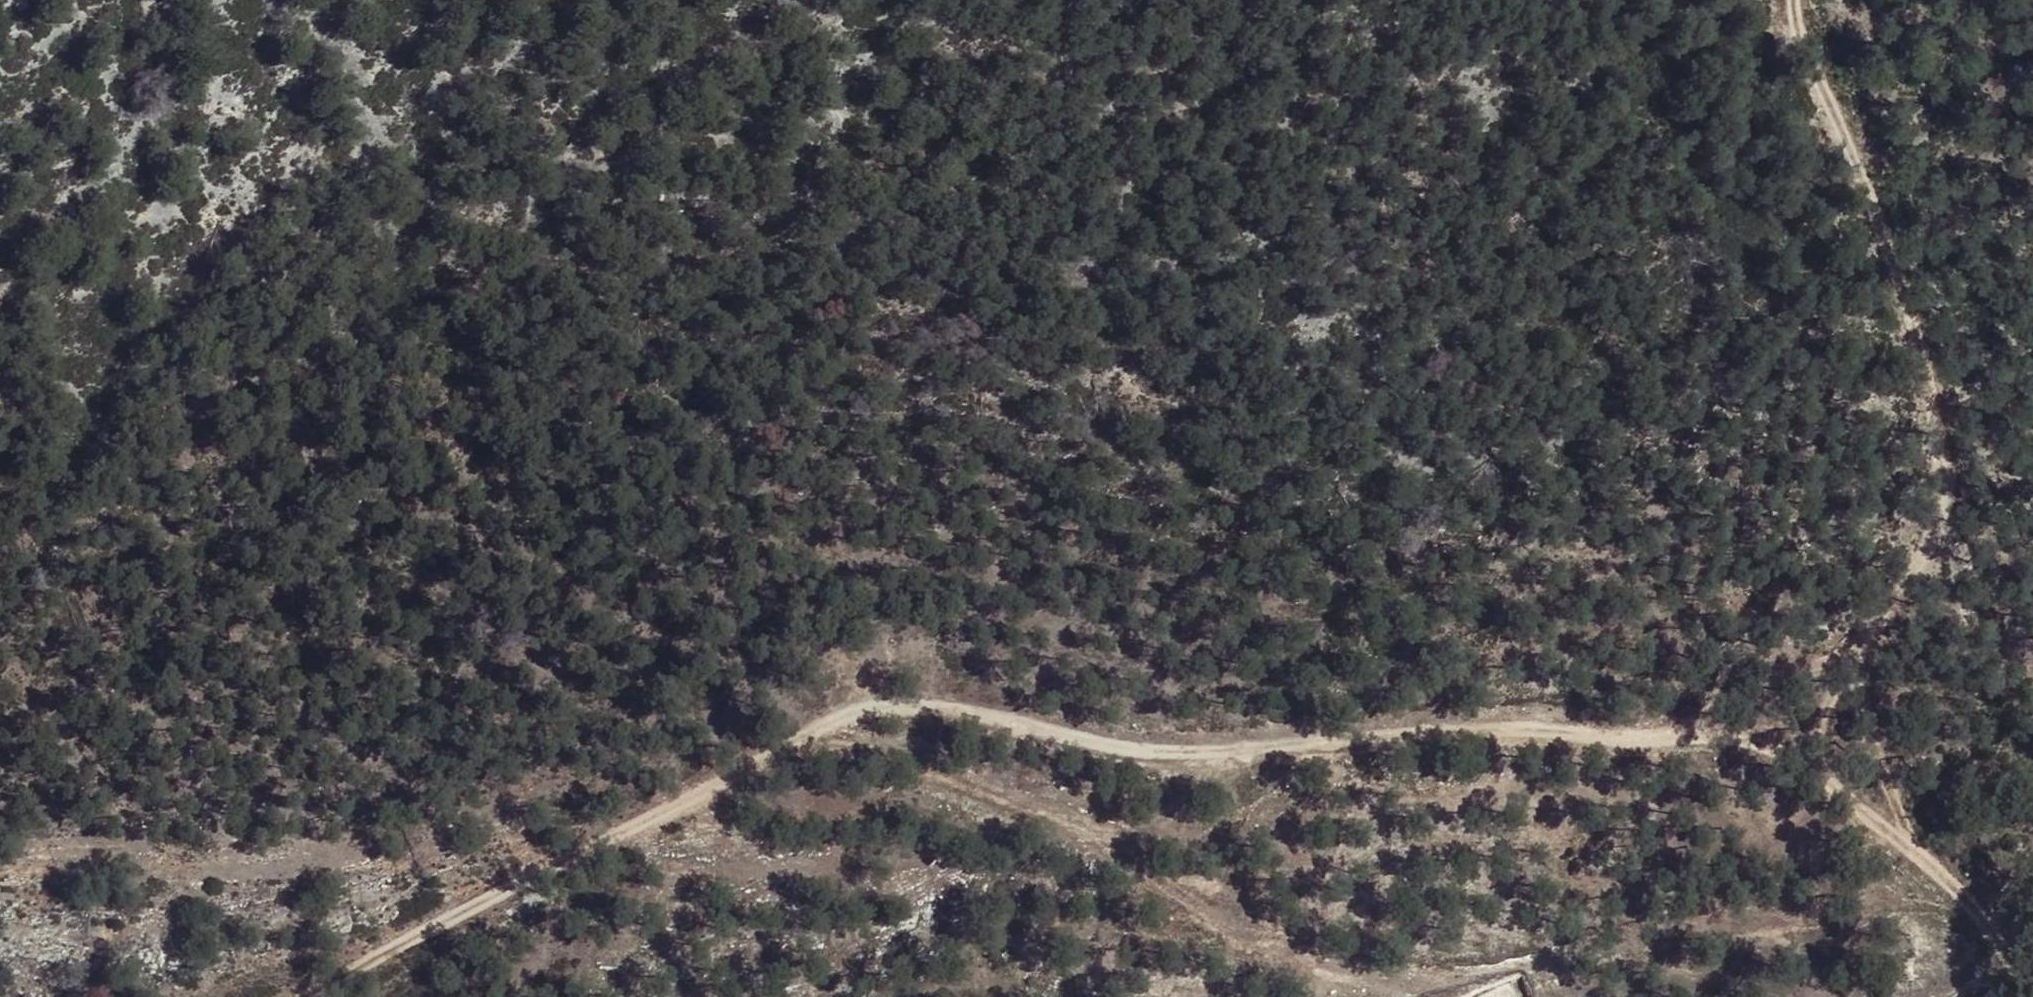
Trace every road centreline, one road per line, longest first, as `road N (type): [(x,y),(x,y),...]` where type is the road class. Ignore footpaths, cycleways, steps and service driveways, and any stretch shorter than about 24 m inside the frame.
road 1 (track): [(298,996),(825,718),(877,704),(937,703),(1139,758),(1505,729),(1615,730),(1675,698),(1880,647),(1870,733),(1901,814),(2032,994)]
road 2 (track): [(1773,0),(1785,48),(1899,241),(1948,423),(1934,558),(1880,647)]

